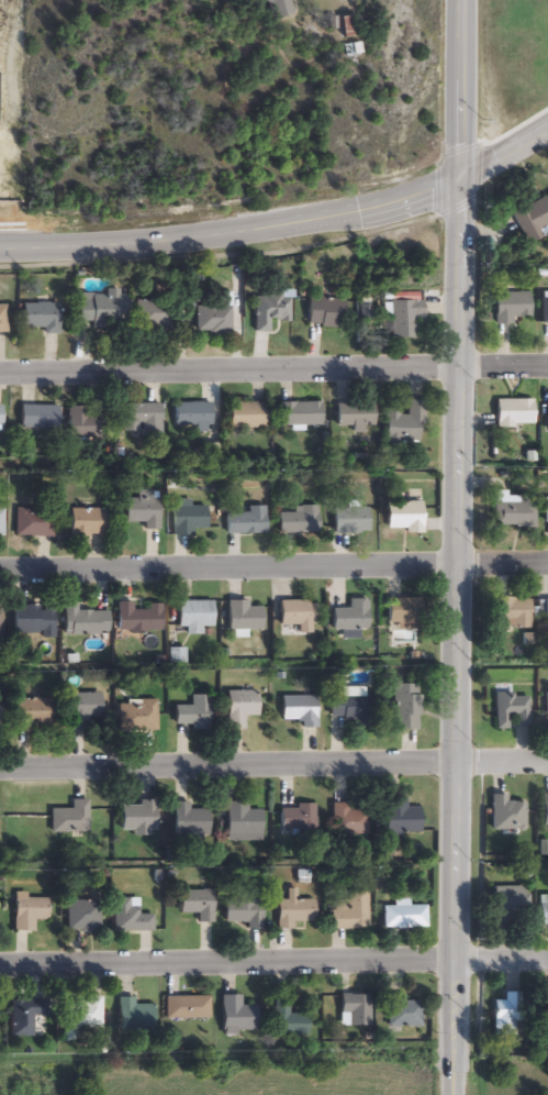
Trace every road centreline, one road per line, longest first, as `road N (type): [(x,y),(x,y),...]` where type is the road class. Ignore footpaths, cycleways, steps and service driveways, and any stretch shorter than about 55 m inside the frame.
road 1 (tertiary): [(453,1094),(462,0)]
road 2 (tertiary): [(0,248),(194,237),(374,211),(458,176),(547,123)]
road 3 (residential): [(547,958),(0,966)]
road 4 (residential): [(0,768),(547,761)]
road 5 (residential): [(0,571),(547,567)]
road 6 (residential): [(547,371),(0,375)]

